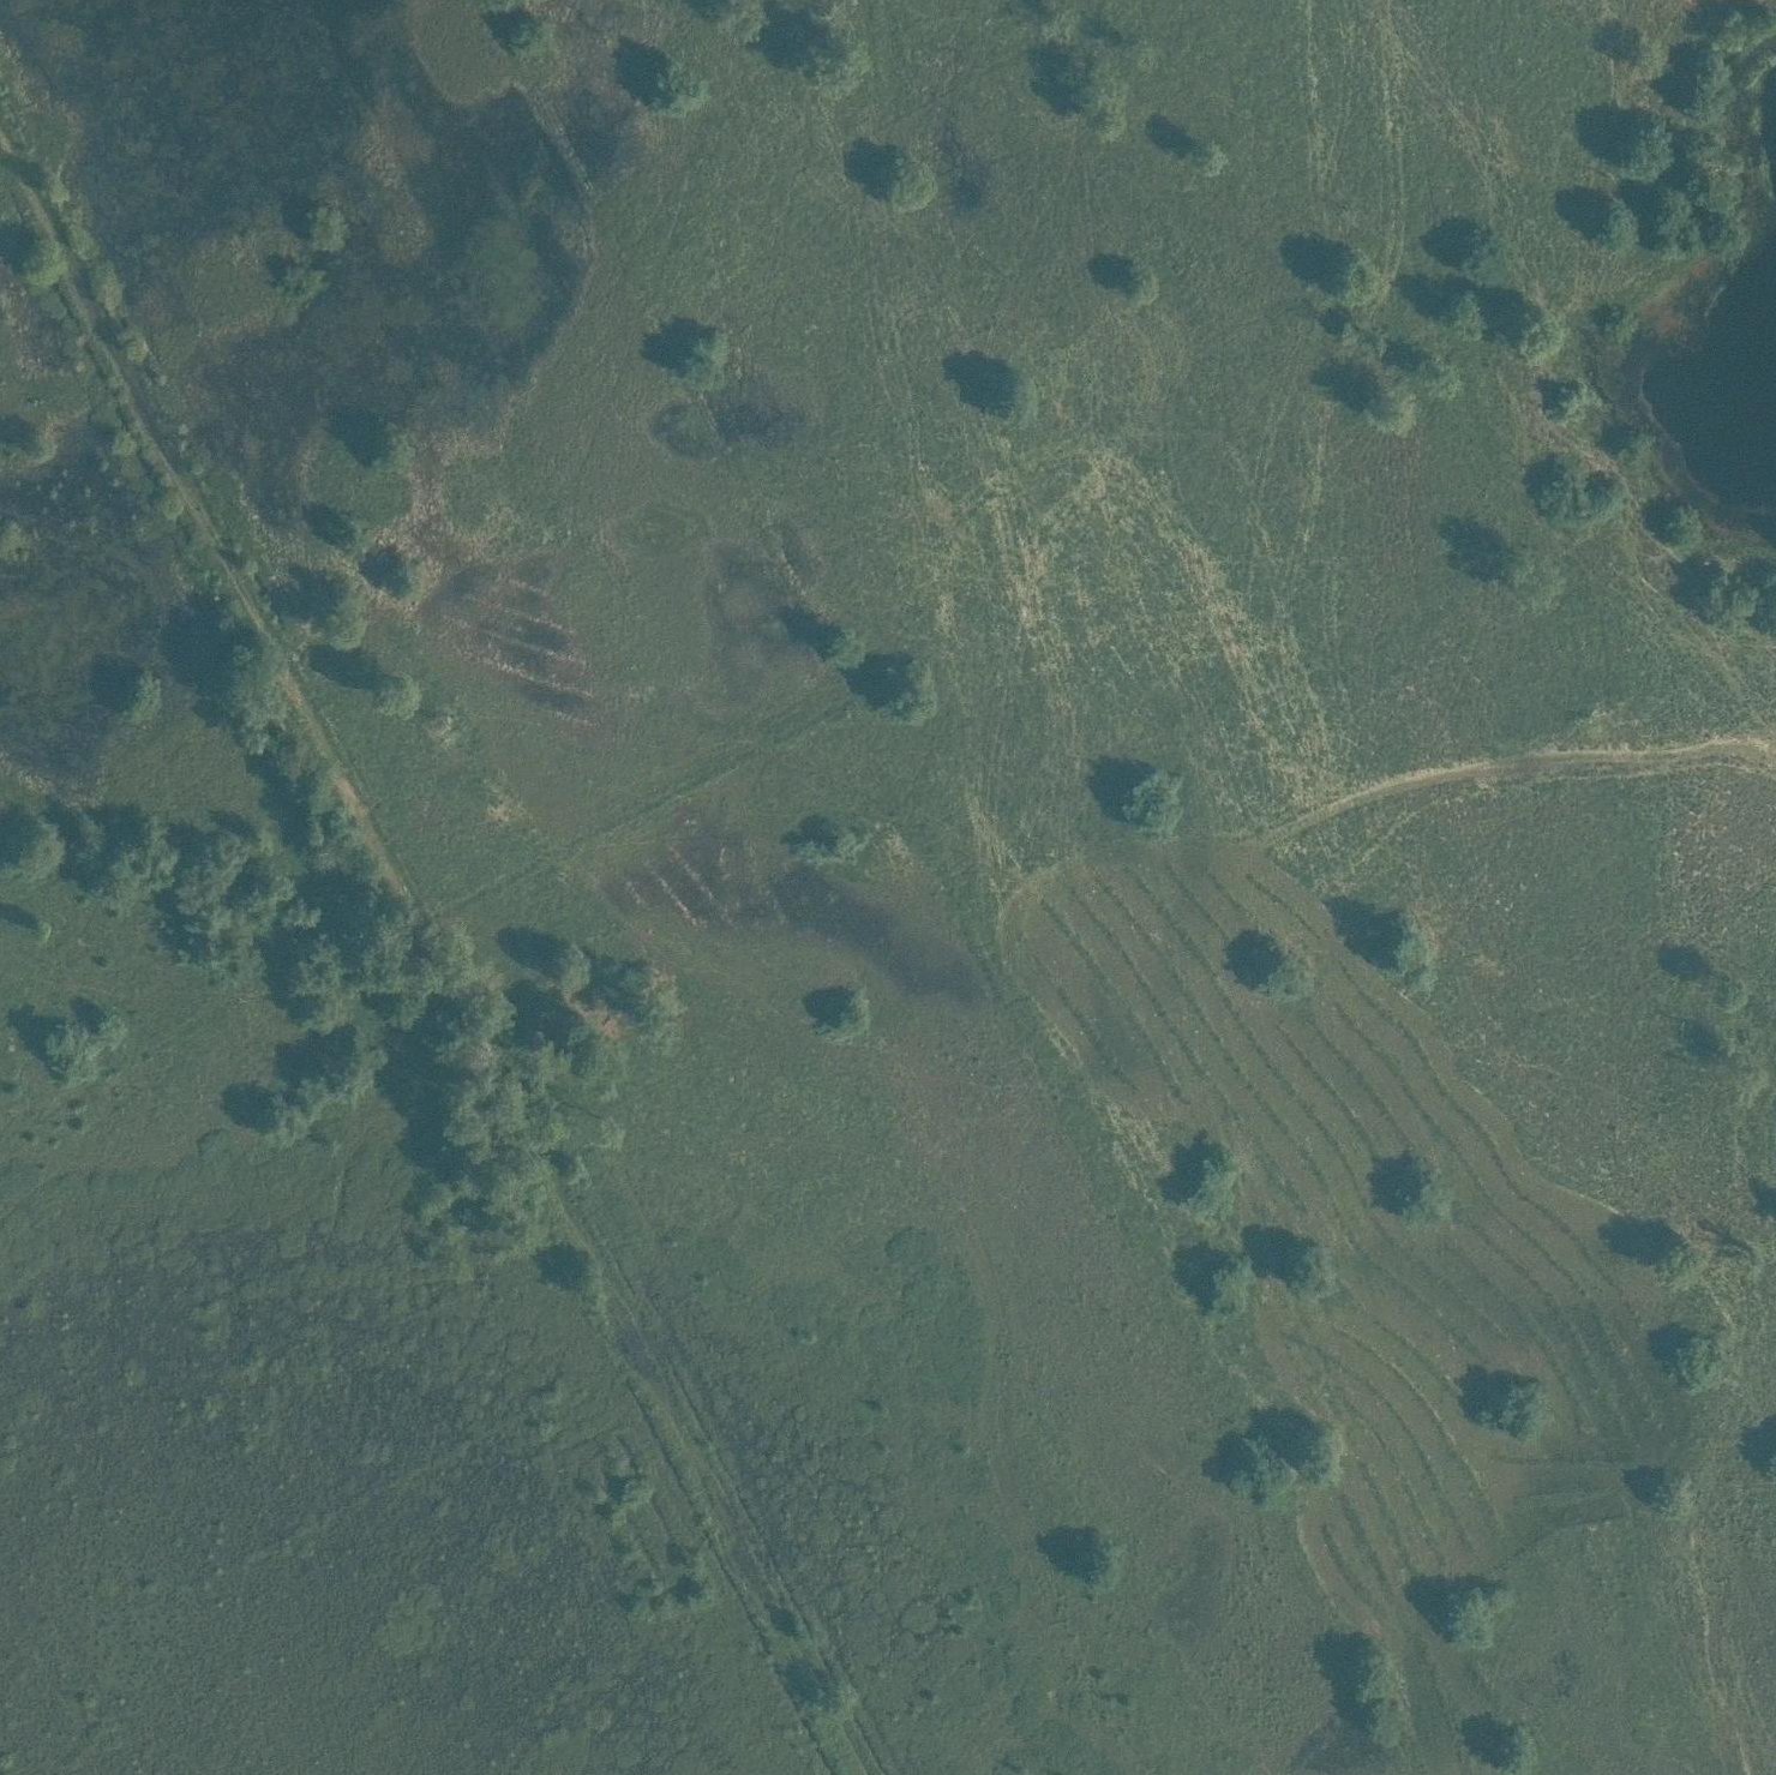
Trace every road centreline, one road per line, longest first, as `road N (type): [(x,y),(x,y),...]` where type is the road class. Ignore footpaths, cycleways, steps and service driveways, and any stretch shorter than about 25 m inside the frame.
road 1 (track): [(0,92),(869,1774)]

